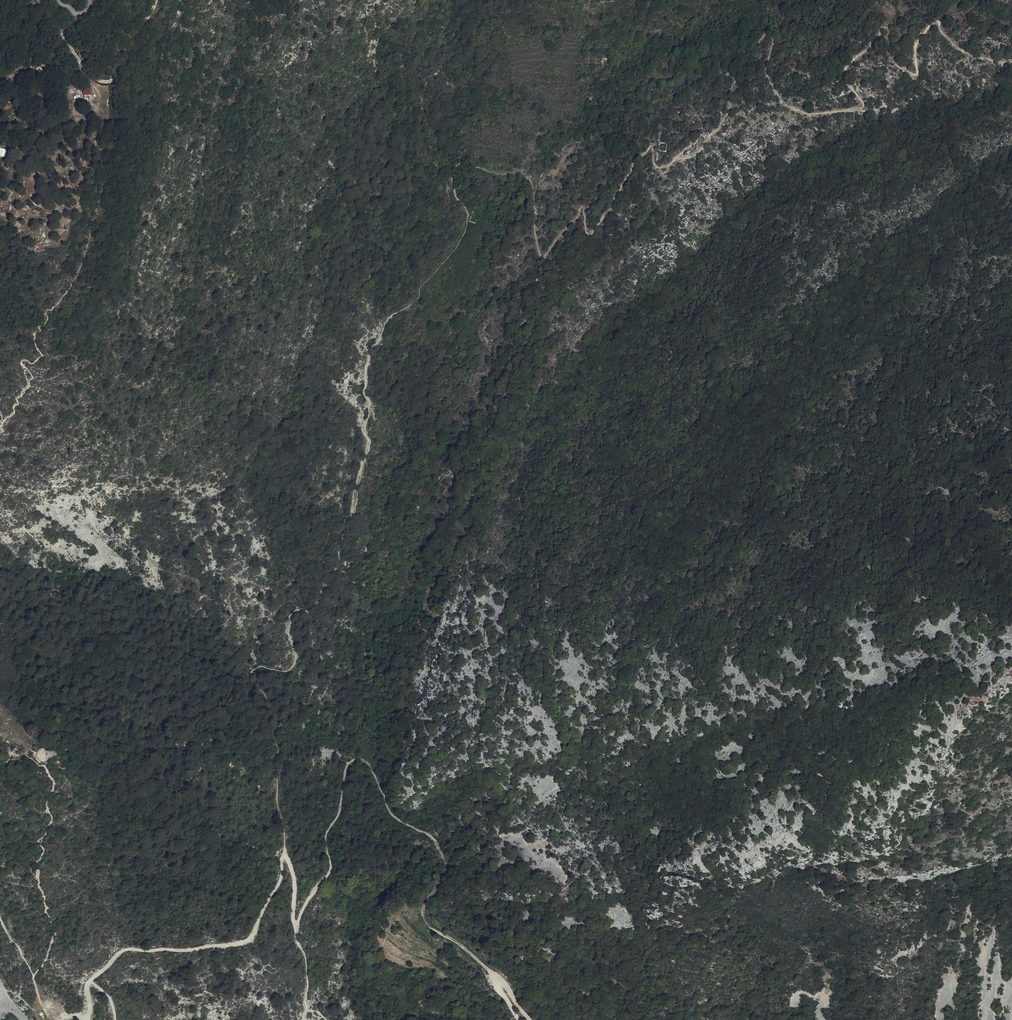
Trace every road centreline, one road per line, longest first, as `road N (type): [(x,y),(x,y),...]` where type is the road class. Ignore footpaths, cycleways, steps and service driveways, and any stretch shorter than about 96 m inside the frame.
road 1 (track): [(89,981),(121,951),(244,943),(281,879),(285,857)]

